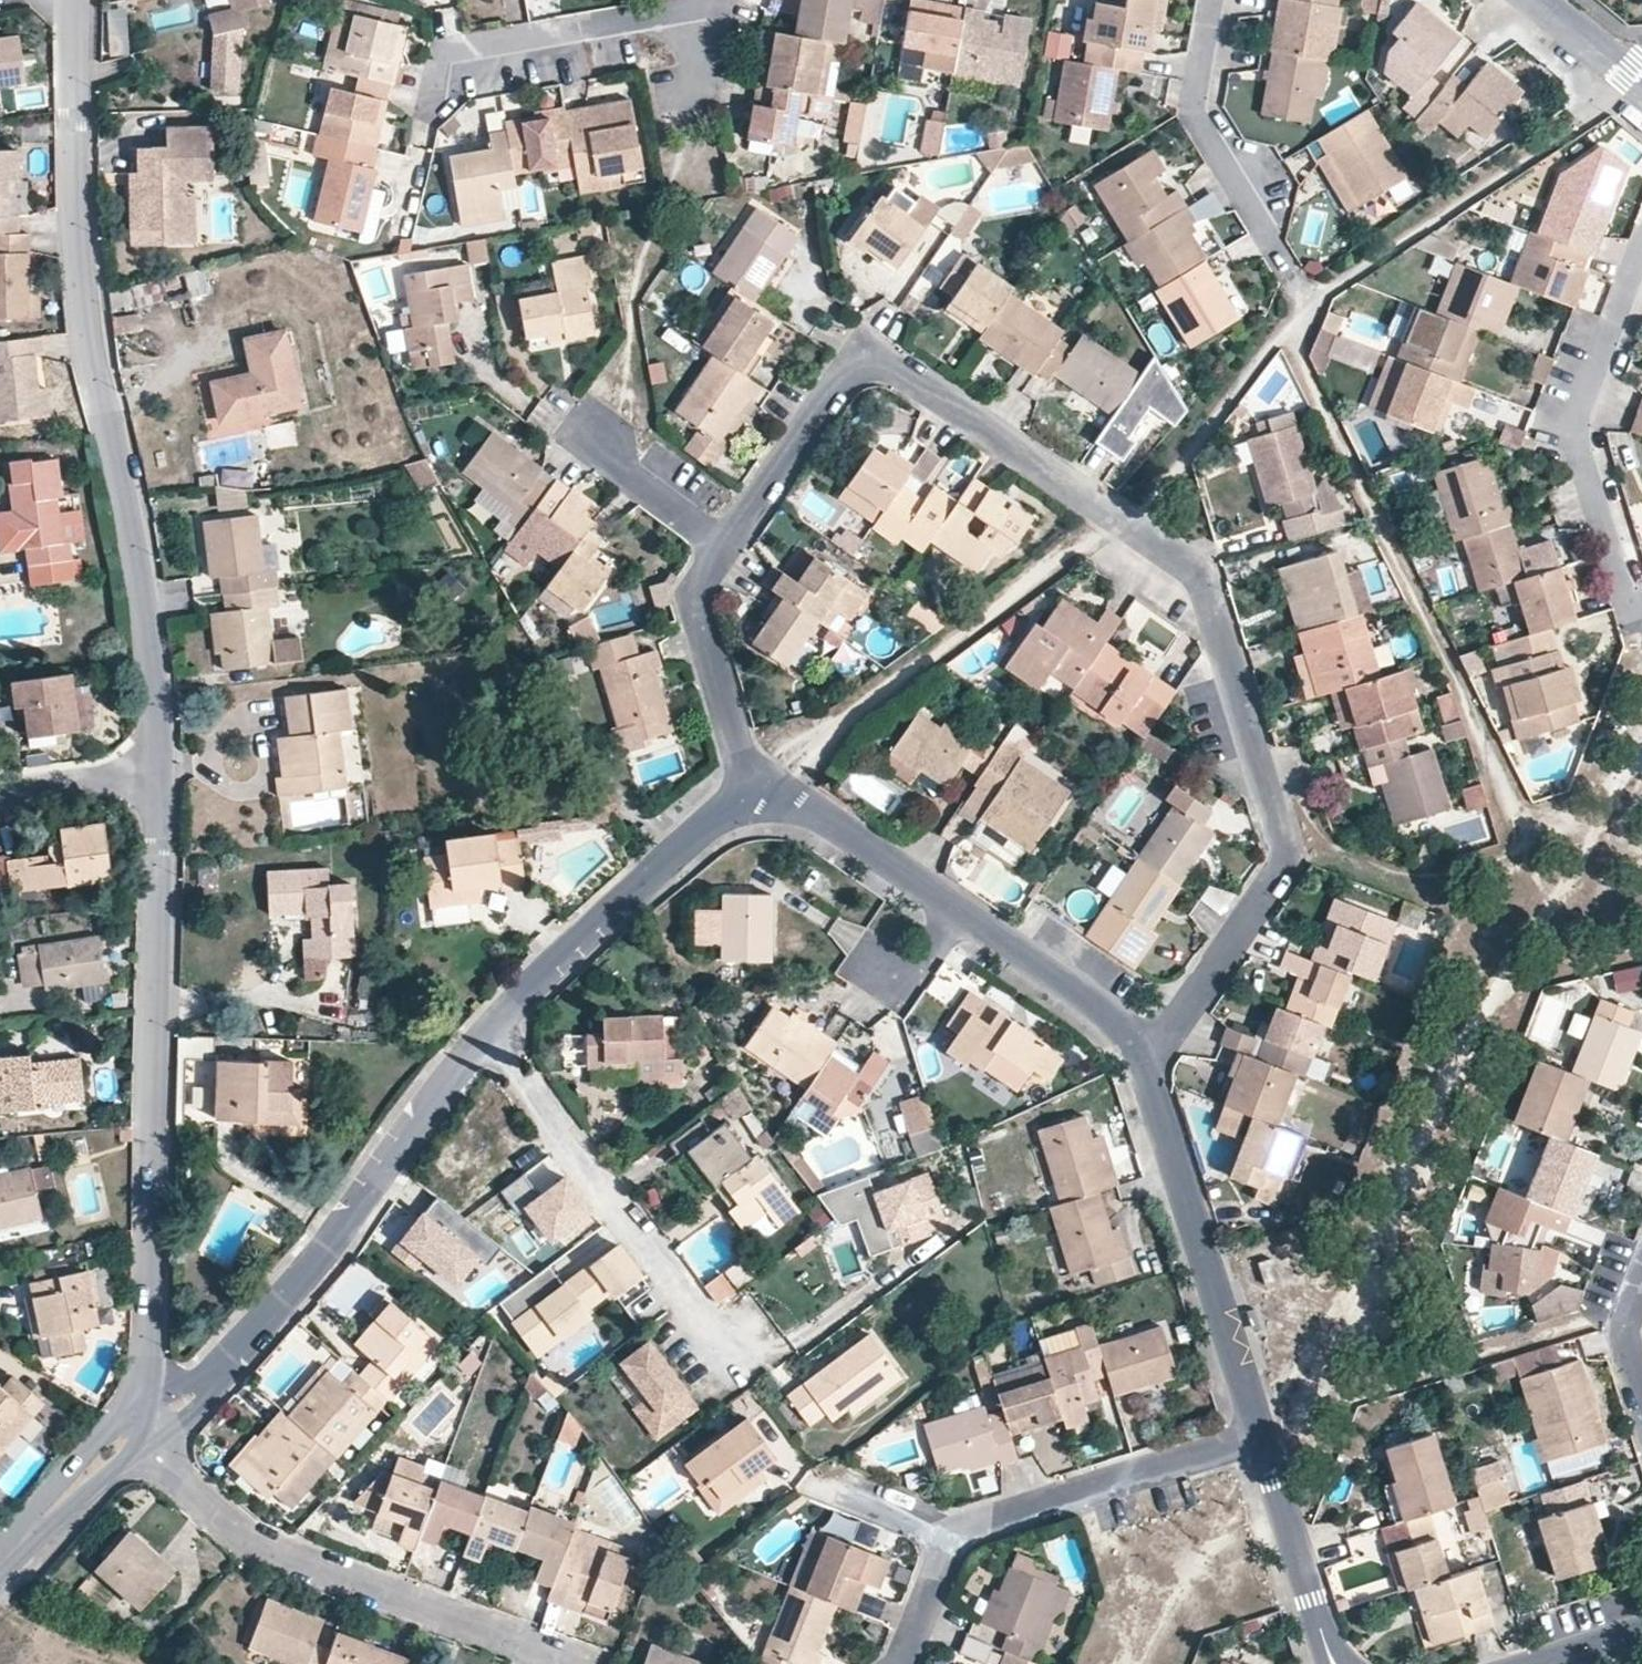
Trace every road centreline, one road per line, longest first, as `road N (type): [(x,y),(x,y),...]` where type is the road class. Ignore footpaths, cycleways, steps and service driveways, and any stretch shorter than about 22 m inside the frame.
road 1 (residential): [(726,543),(834,384),(863,363),(881,362),(1201,576),(1285,857),(1195,997),(1143,1057)]
road 2 (residential): [(76,0),(76,233),(148,600),(162,774)]
road 3 (residential): [(162,774),(147,1379),(133,1426)]
road 4 (residential): [(483,1041),(327,1247),(200,1388),(133,1426)]
road 5 (residential): [(550,1663),(250,1540),(133,1426)]
road 6 (residential): [(1143,1057),(1097,1007),(957,911),(783,799),(754,797)]
road 7 (residential): [(1255,1436),(1143,1057)]
road 8 (residential): [(714,1345),(483,1041)]
road 9 (residential): [(1641,268),(1583,432),(1641,623)]
road 10 (residential): [(754,797),(560,957),(483,1041)]
road 11 (residential): [(428,117),(439,53),(691,11)]
road 12 (residential): [(1255,1436),(955,1532)]
road 13 (residential): [(1210,0),(1194,111),(1285,267)]
road 14 (residential): [(754,797),(697,595),(726,543)]
road 15 (residential): [(1332,1663),(1255,1436)]
road 16 (residential): [(133,1426),(0,1562)]
road 17 (residential): [(598,436),(630,474),(726,543)]
road 18 (residential): [(162,774),(0,790)]
road 19 (residential): [(955,1532),(899,1663)]
road 20 (residential): [(1533,0),(1641,88)]
road 21 (residential): [(955,1532),(841,1484)]

